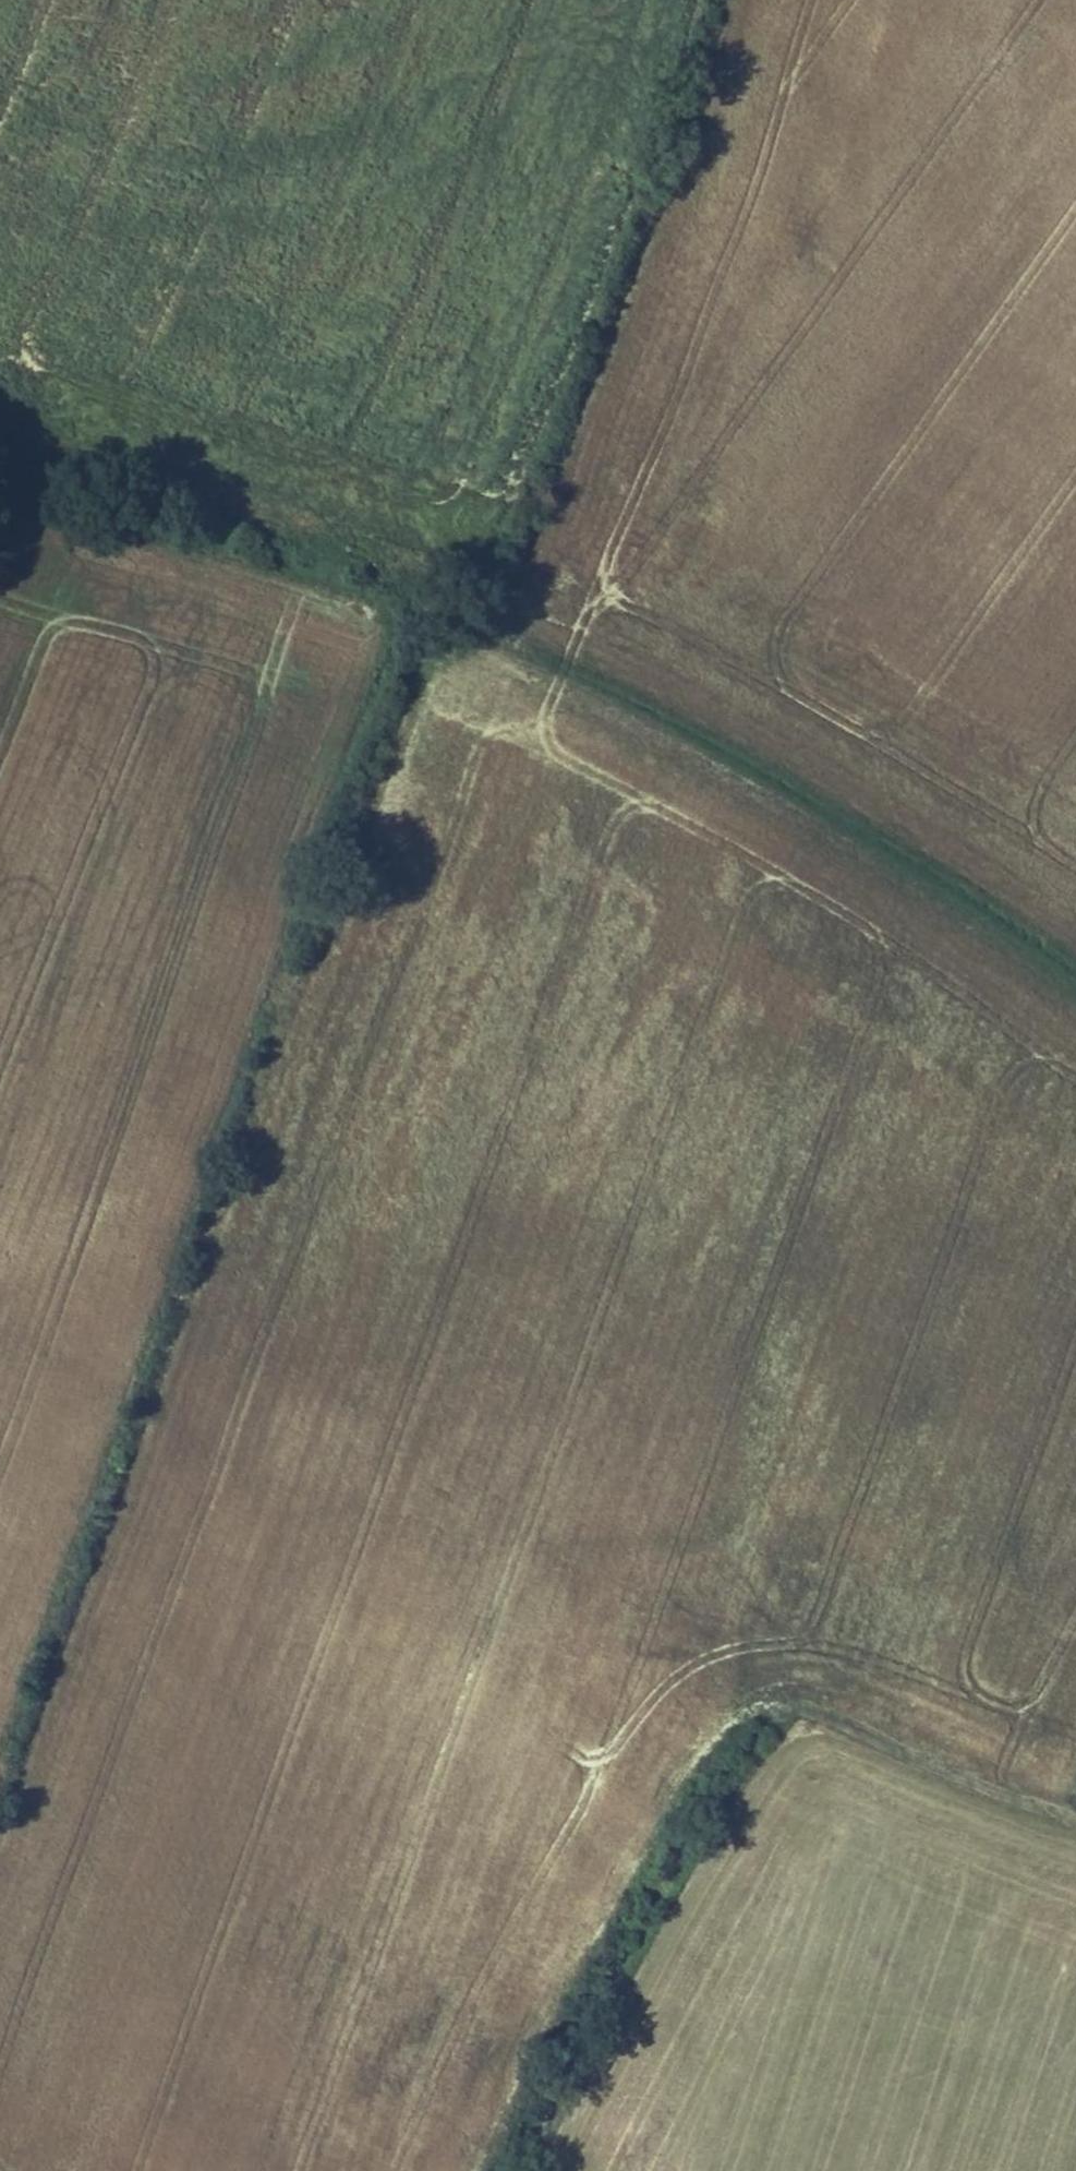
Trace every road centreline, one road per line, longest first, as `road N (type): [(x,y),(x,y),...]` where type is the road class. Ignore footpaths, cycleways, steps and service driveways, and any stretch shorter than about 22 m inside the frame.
road 1 (track): [(1075,1825),(807,1711),(779,1715),(699,1814),(510,2170)]

